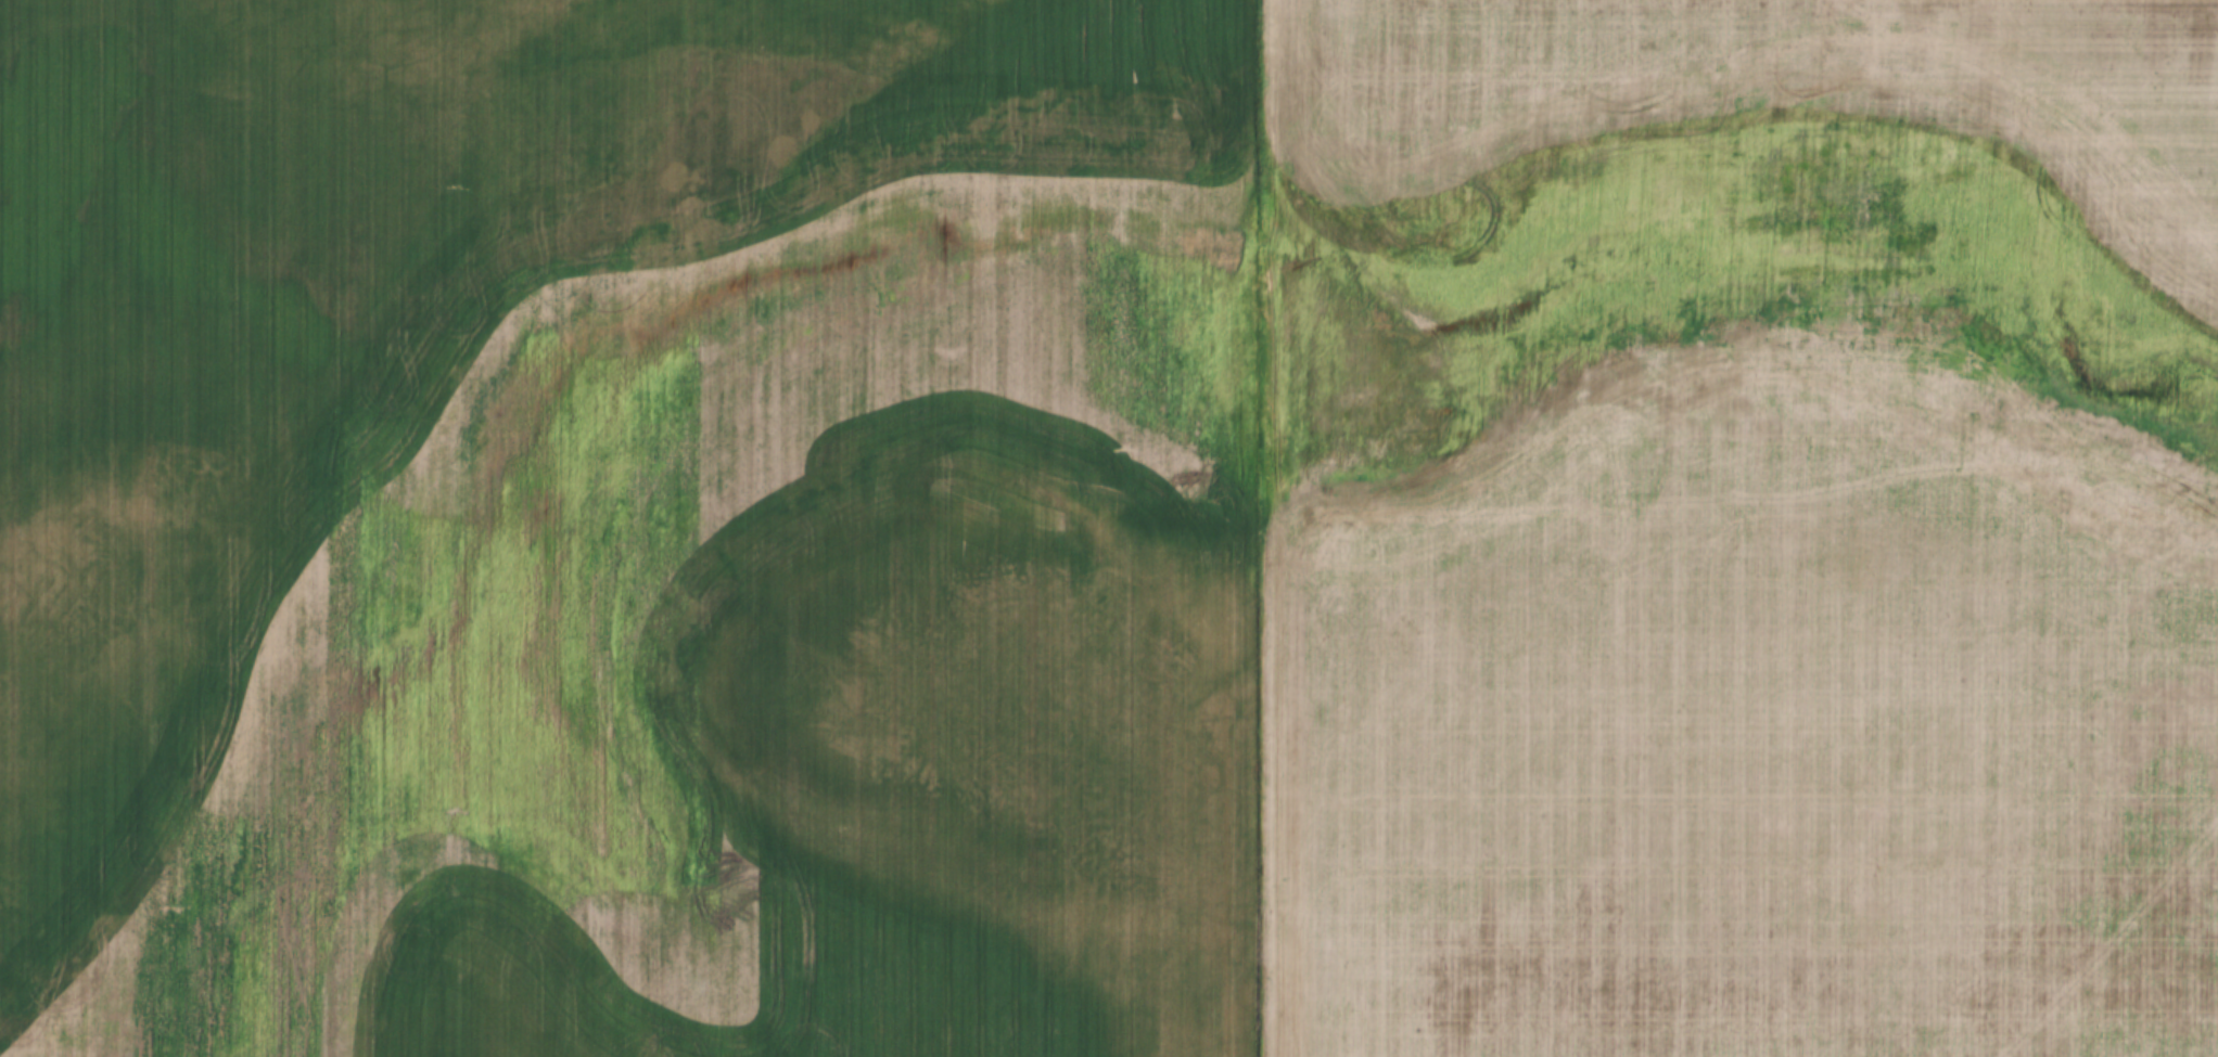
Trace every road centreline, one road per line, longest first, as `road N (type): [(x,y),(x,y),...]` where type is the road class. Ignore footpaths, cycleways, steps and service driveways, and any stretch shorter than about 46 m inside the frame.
road 1 (track): [(1286,0),(1287,205),(1306,273),(1285,375),(1283,1056)]
road 2 (track): [(2217,854),(1316,854),(1302,856),(1283,886)]

